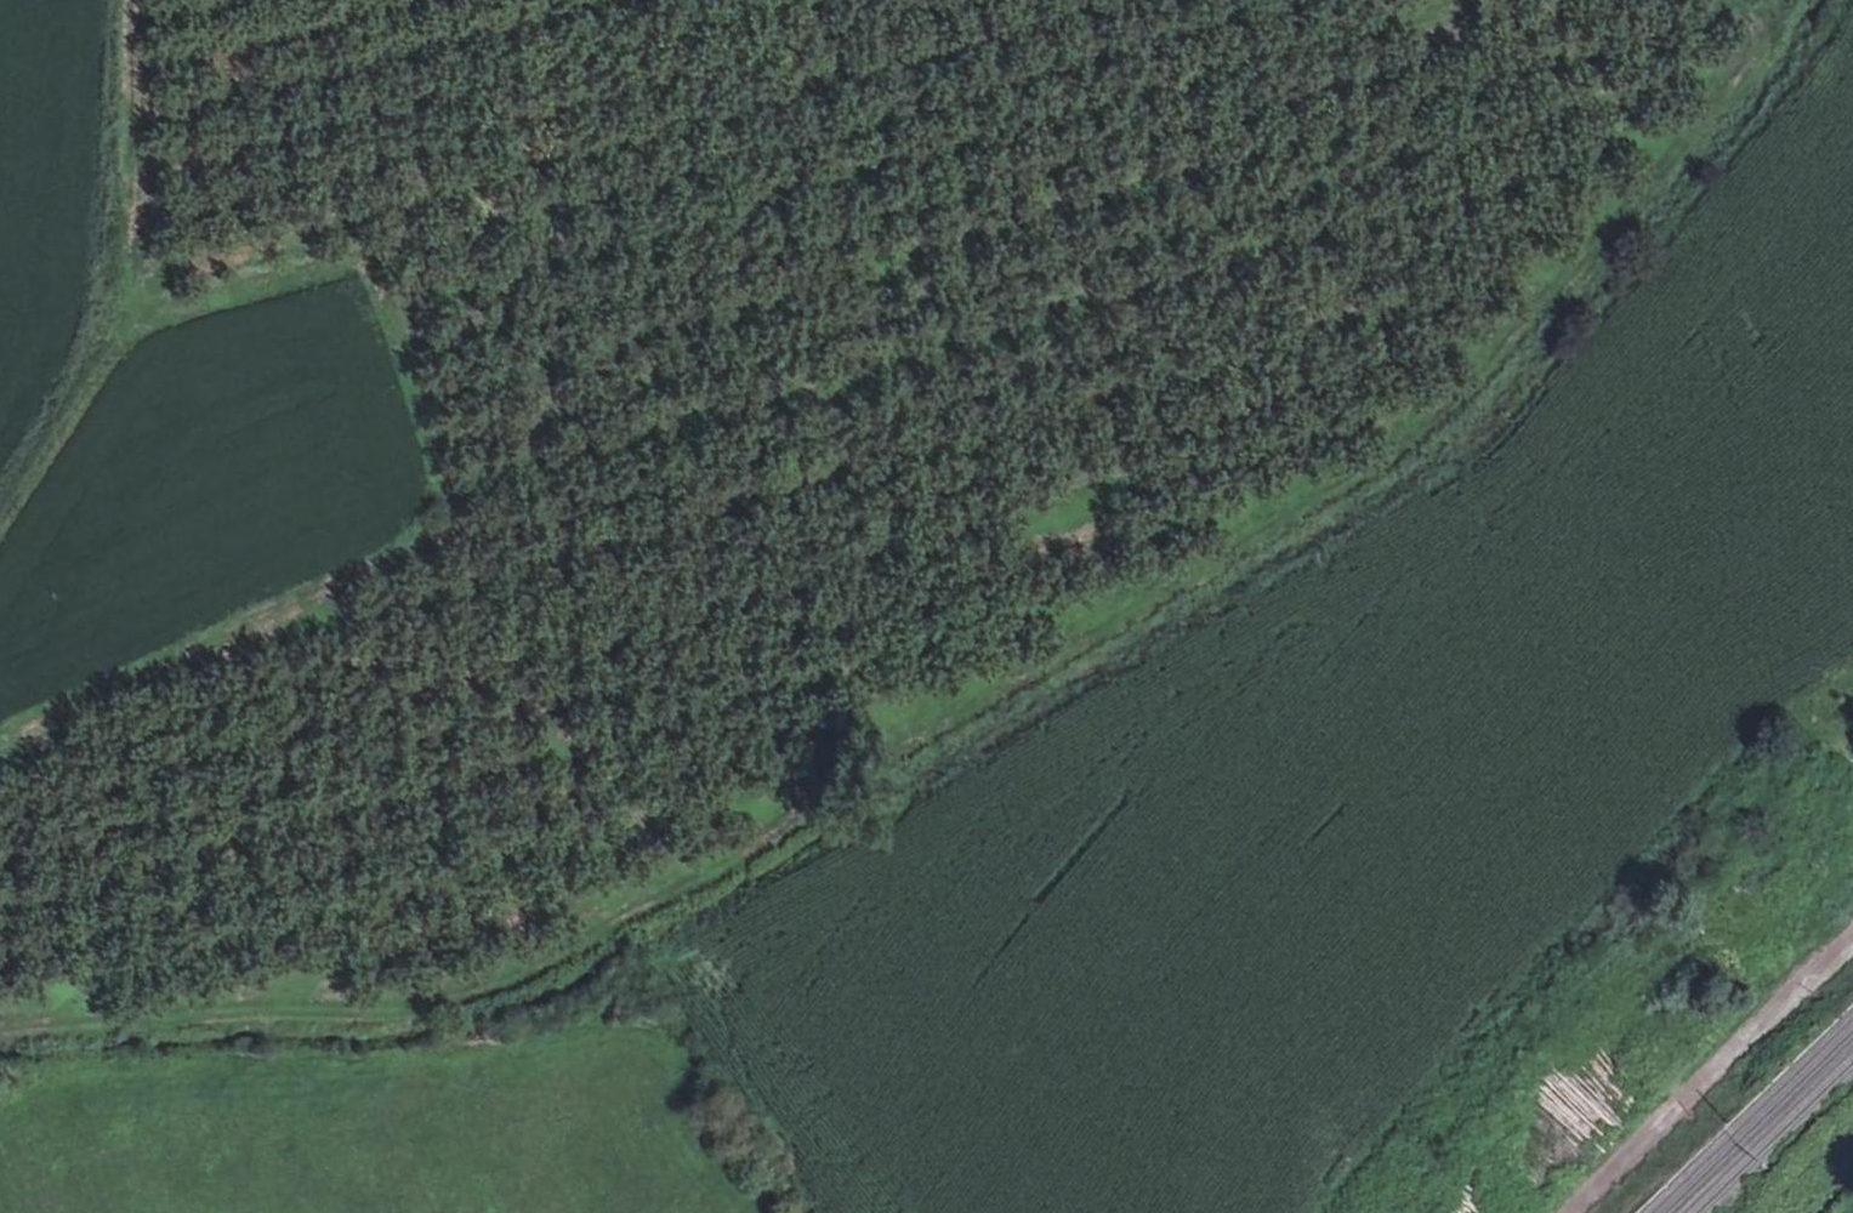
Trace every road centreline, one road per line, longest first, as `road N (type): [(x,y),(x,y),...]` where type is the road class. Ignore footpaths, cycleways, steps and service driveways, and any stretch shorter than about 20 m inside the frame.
road 1 (track): [(0,1044),(218,1009),(442,1001),(533,978),(1272,533),(1465,396),(1739,56),(1773,0)]
road 2 (track): [(1567,1212),(1852,933)]

